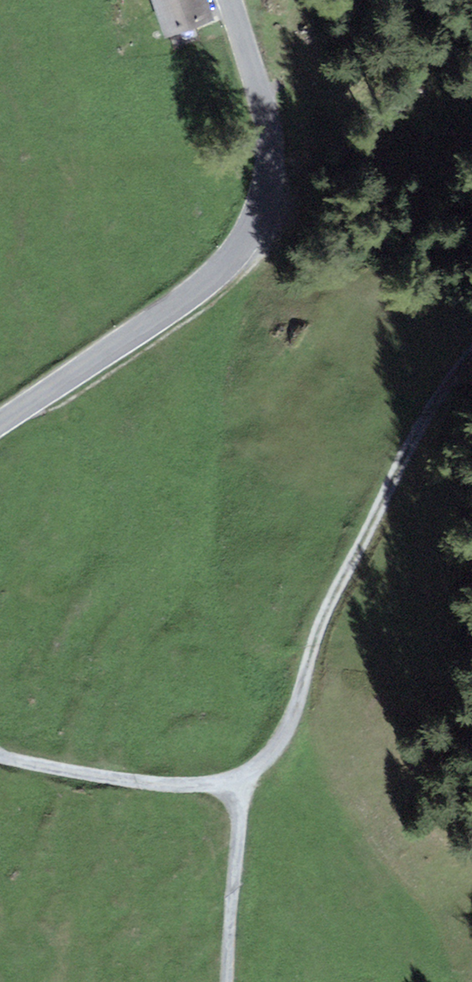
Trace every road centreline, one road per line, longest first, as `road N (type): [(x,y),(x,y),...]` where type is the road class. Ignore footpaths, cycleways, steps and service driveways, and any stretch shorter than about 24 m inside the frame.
road 1 (track): [(471,342),(379,504),(316,641),(298,726),(259,773),(228,789),(161,785),(0,757)]
road 2 (tertiary): [(232,0),(272,162),(257,221),(193,295),(0,422)]
road 3 (track): [(228,789),(239,815),(229,981)]

